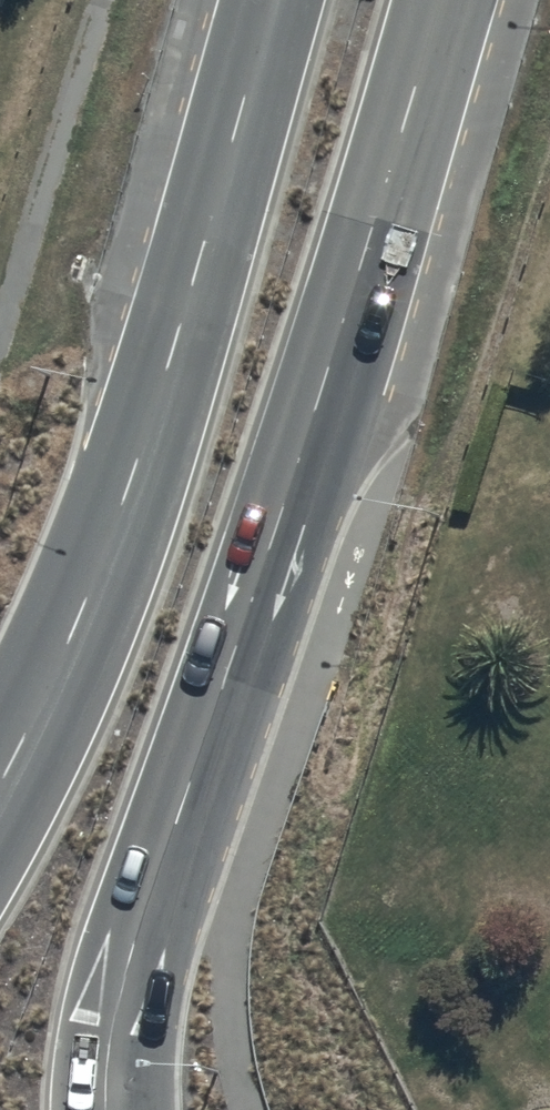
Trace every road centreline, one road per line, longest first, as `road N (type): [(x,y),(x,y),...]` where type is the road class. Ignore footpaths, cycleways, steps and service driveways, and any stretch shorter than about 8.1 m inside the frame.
road 1 (trunk): [(448,0),(343,365),(126,974),(111,1036),(108,1109)]
road 2 (trunk): [(0,802),(106,566),(156,420),(270,0)]

